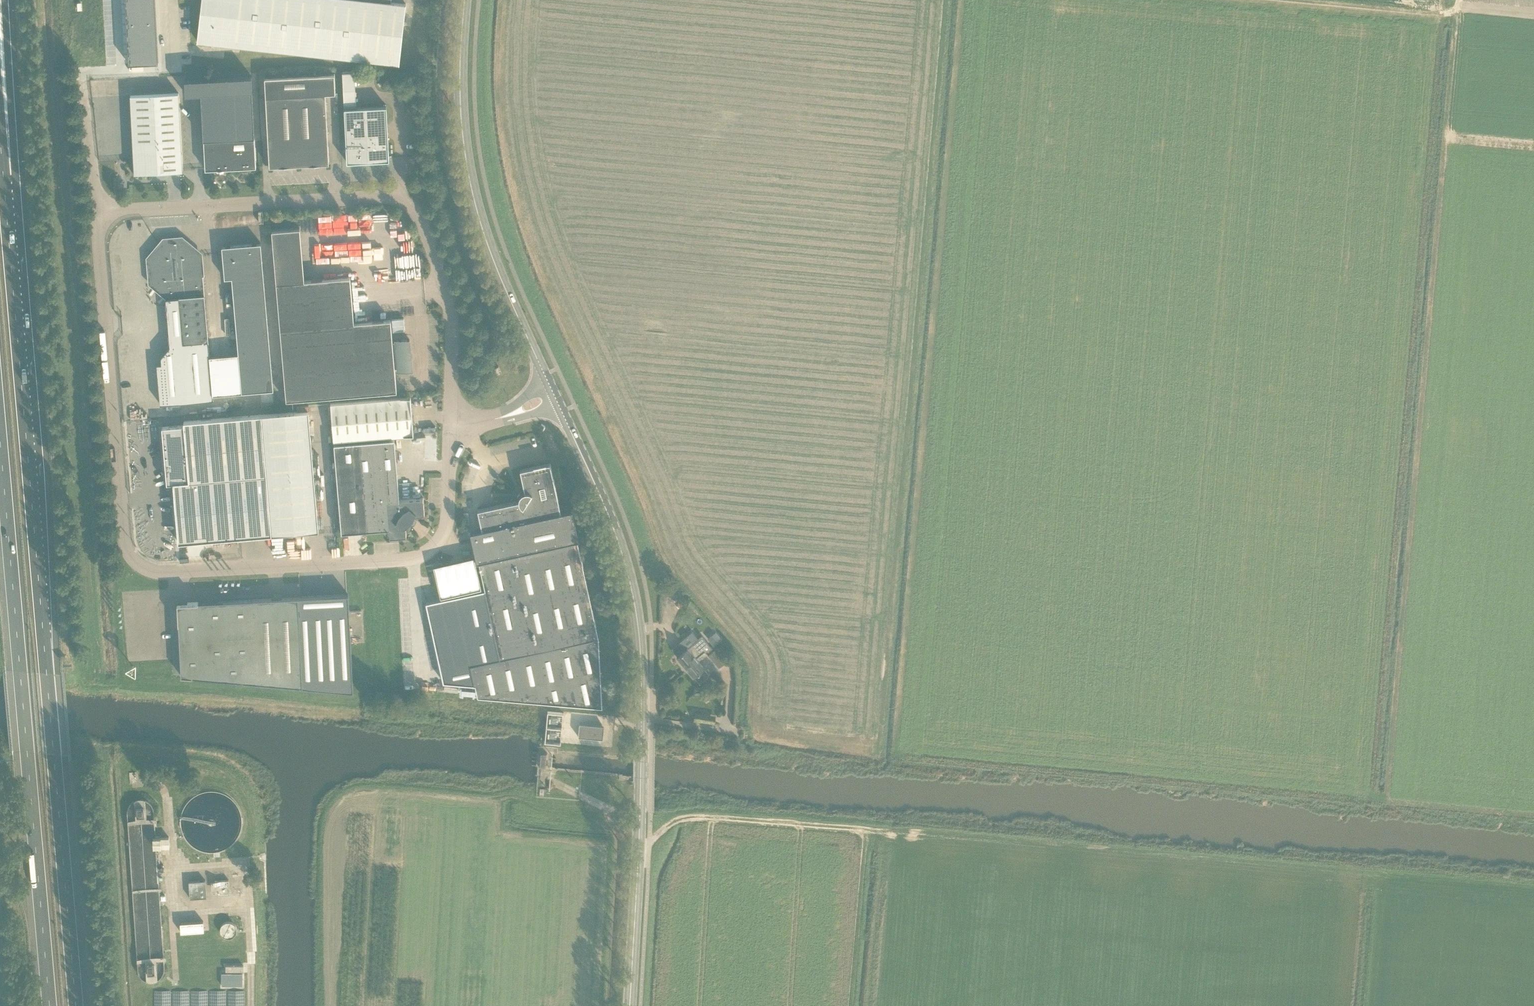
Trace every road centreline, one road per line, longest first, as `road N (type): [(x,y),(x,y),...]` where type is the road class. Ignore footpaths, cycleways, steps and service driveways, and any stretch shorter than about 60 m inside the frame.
road 1 (motorway): [(77,1005),(5,195)]
road 2 (unclassified): [(451,426),(446,527),(424,553),(162,572),(144,567),(130,551),(98,210)]
road 3 (primary): [(630,1005),(642,761),(637,617),(613,520),(561,407)]
road 4 (motorway): [(0,439),(50,1005)]
road 5 (unclassified): [(98,210),(406,203),(424,227),(449,296),(451,426)]
road 6 (primary): [(547,378),(488,247),(472,184),(460,92),(465,0)]
road 7 (motorway): [(5,195),(15,172),(5,0)]
road 8 (unclassified): [(98,210),(86,87)]

